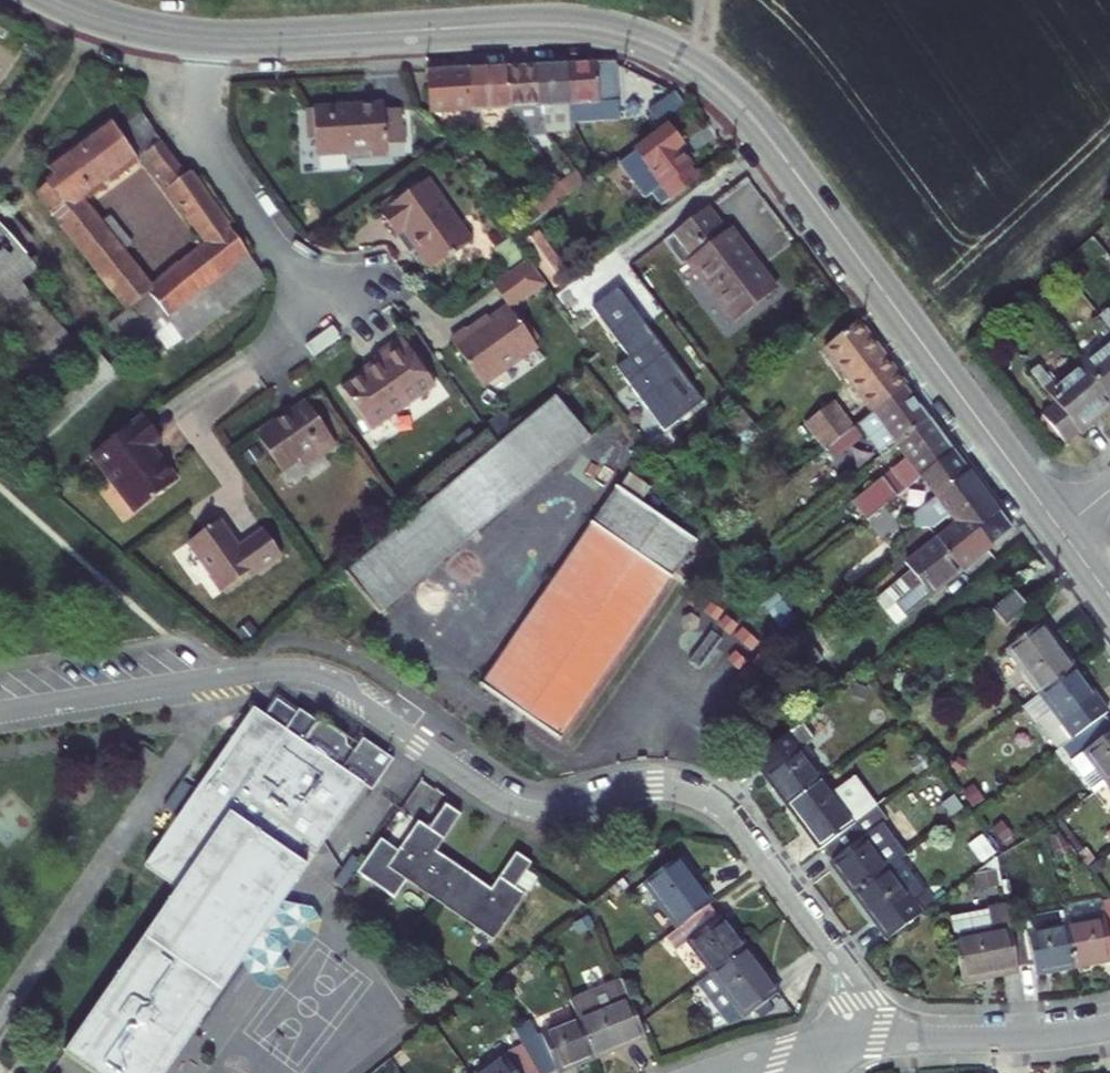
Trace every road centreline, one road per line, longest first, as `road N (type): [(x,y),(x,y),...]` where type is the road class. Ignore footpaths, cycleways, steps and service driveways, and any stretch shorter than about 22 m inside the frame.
road 1 (tertiary): [(204,40),(560,25),(635,37),(691,63),(768,137),(1061,530)]
road 2 (residential): [(874,1040),(836,960),(733,822),(702,799),(648,789),(526,808),(355,699),(296,678),(234,678),(0,713)]
road 3 (residential): [(265,355),(322,309),(209,150),(204,40)]
road 4 (residential): [(874,1040),(1034,1038),(1109,1028)]
road 5 (tertiary): [(49,0),(115,25),(204,40)]

